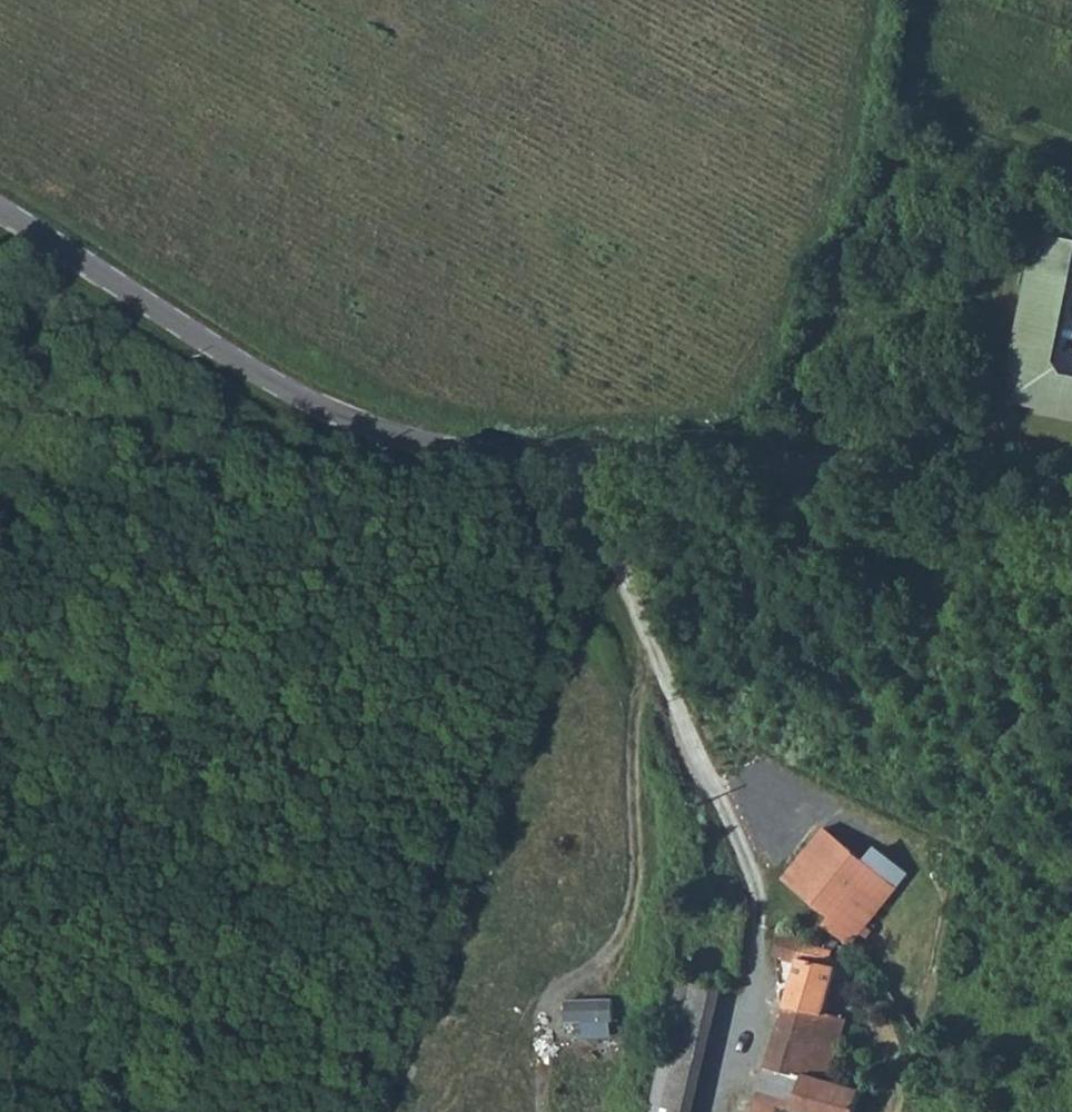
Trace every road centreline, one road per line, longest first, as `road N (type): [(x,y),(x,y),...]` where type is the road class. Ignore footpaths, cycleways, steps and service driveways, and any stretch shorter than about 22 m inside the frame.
road 1 (track): [(571,459),(329,1111)]
road 2 (unclassified): [(571,459),(414,443),(320,409),(0,211)]
road 3 (unclassified): [(1071,500),(749,452),(571,459)]
road 4 (unclassified): [(764,913),(699,744),(571,459)]

